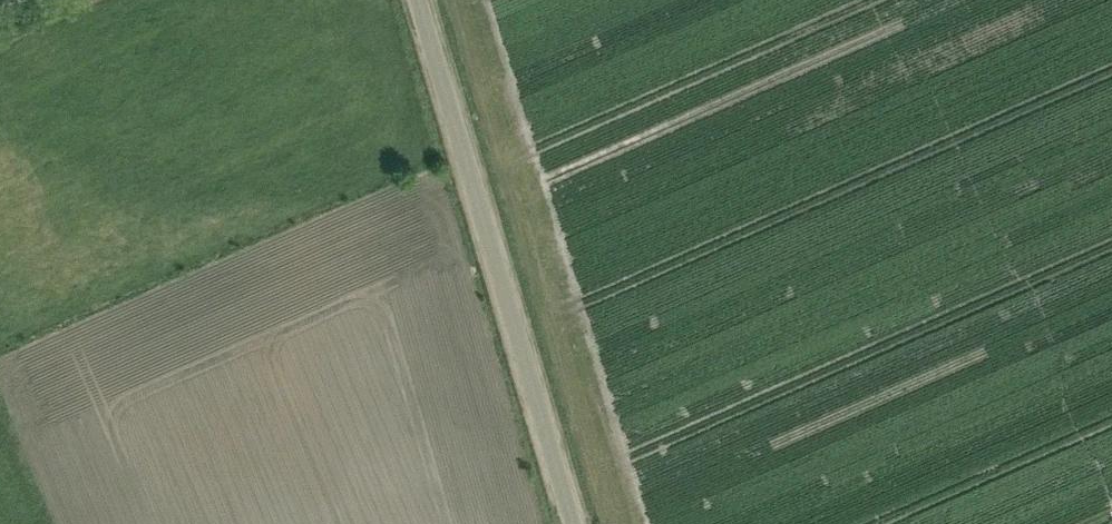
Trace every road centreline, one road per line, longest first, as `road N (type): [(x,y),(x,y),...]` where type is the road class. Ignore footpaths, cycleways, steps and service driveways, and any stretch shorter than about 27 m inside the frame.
road 1 (unclassified): [(577,523),(421,0)]

